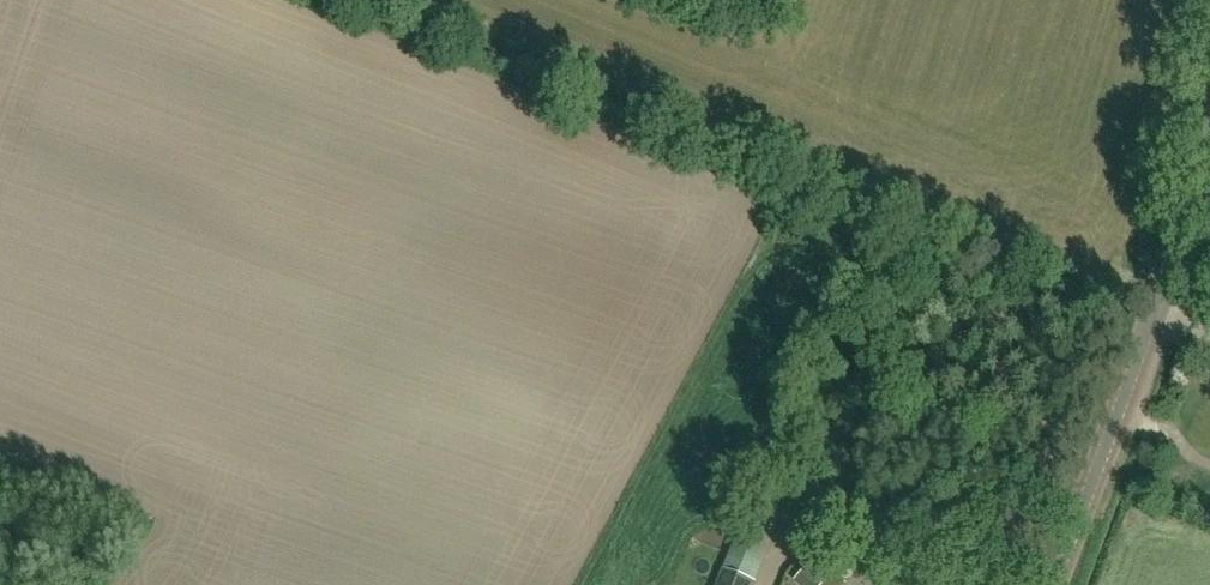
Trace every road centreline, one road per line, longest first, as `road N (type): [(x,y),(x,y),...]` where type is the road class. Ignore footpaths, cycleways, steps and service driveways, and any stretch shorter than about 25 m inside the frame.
road 1 (tertiary): [(1053,584),(1150,322)]
road 2 (tertiary): [(1150,322),(1209,132)]

